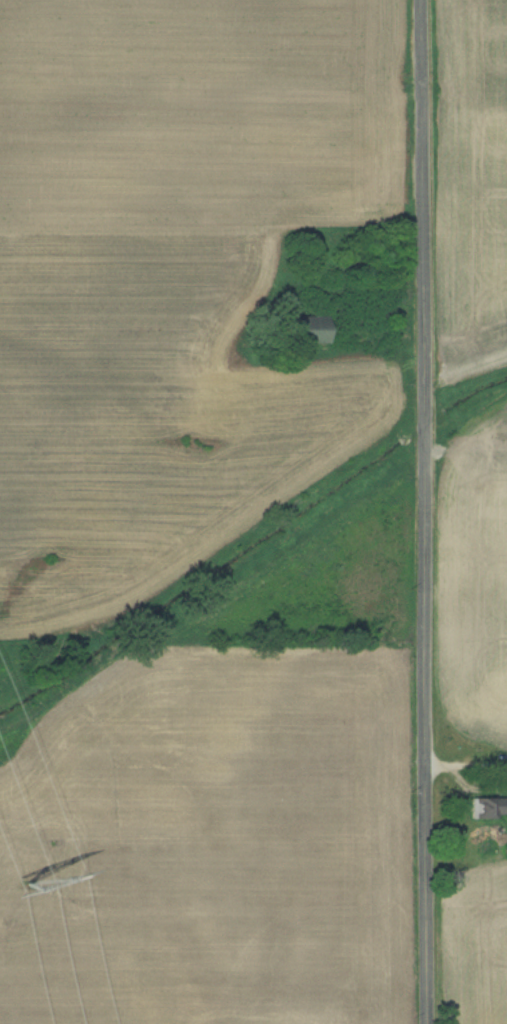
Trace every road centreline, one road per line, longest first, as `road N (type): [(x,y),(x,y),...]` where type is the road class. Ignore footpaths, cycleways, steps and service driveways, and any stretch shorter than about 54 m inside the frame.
road 1 (tertiary): [(429,1023),(422,0)]

